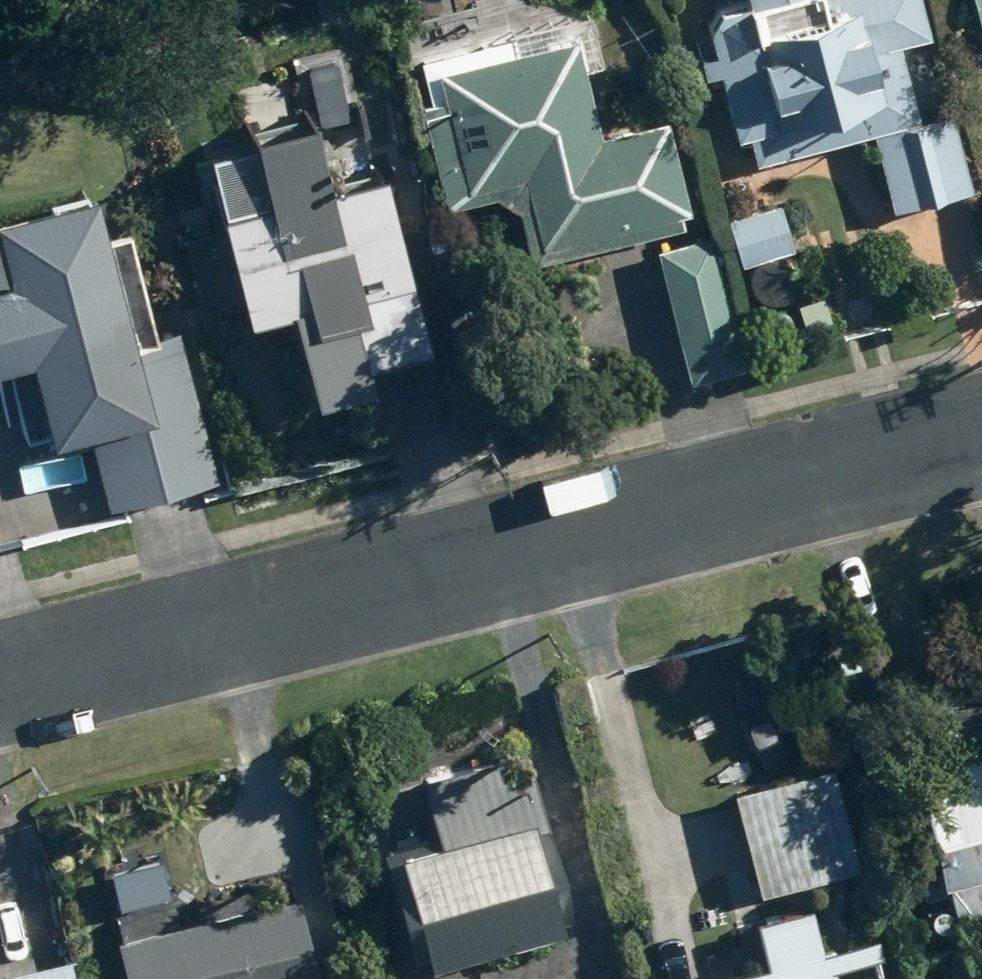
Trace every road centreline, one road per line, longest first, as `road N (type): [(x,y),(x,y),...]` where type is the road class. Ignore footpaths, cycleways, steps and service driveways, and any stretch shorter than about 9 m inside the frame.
road 1 (tertiary): [(0,688),(981,443)]

